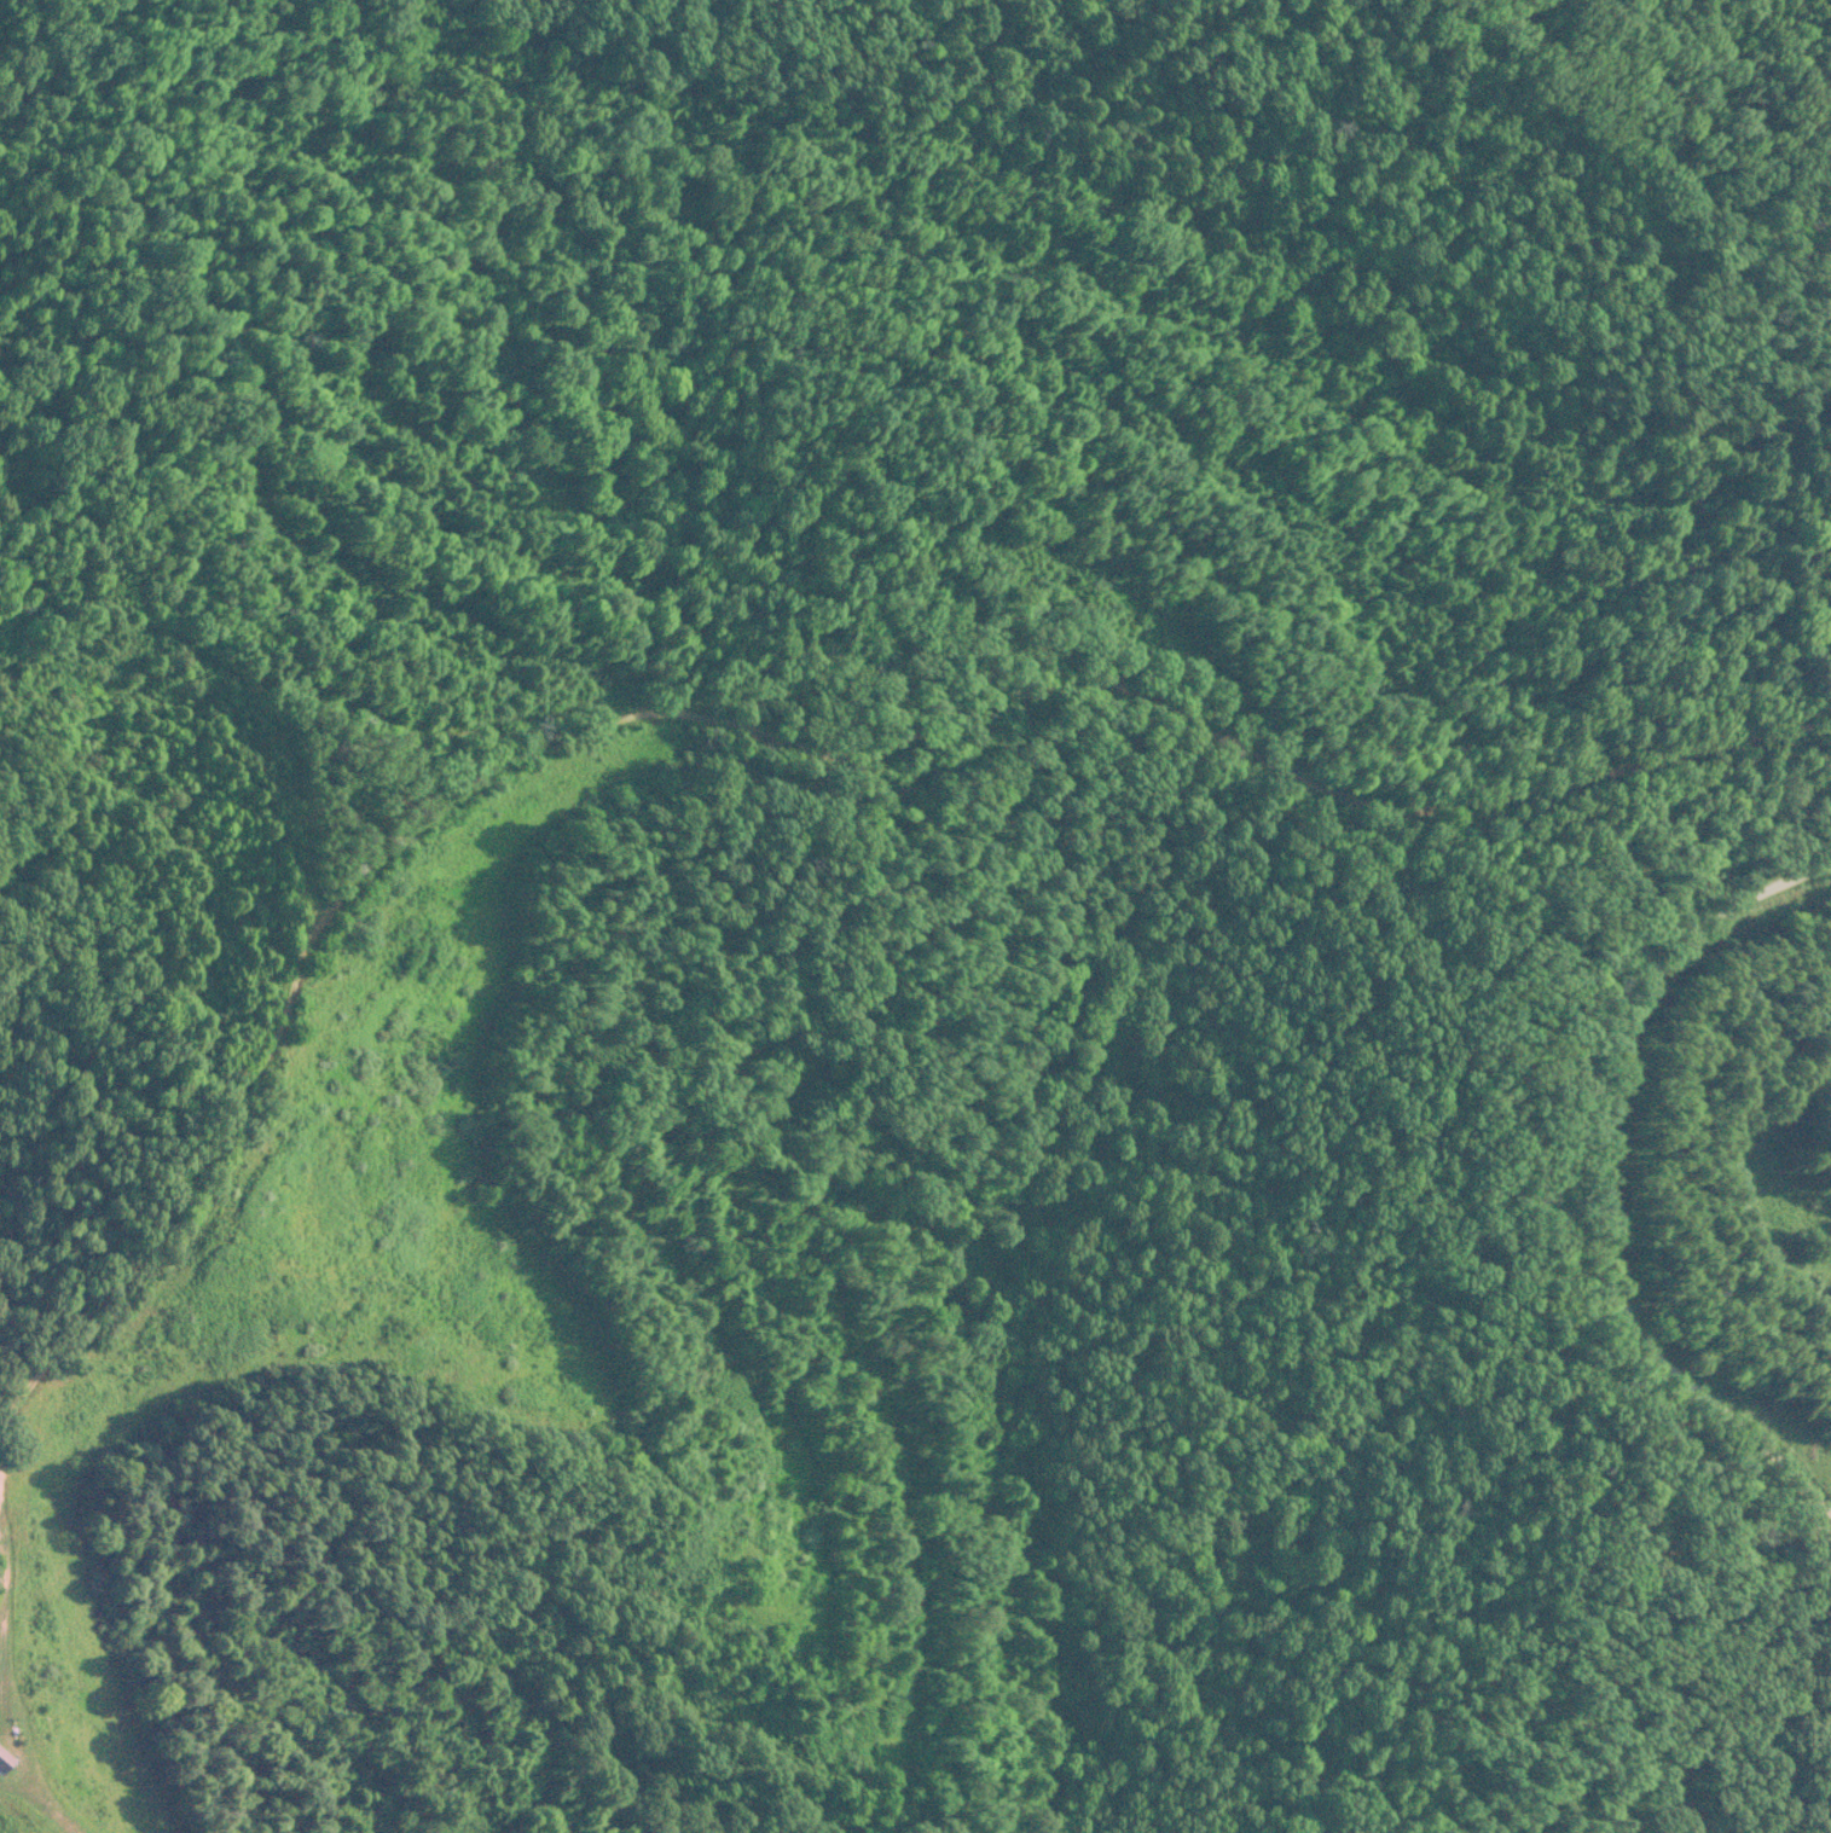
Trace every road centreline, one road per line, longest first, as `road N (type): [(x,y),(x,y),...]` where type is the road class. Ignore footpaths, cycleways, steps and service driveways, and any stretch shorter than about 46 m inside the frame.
road 1 (track): [(0,1559),(85,1364),(196,1212),(307,1002),(425,863),(576,764),(702,750),(905,783),(1024,750),(1090,704),(1215,710),(1398,823),(1641,790),(1830,739)]
road 2 (residential): [(1830,1495),(1642,1292),(1642,1126),(1754,928),(1830,892)]

